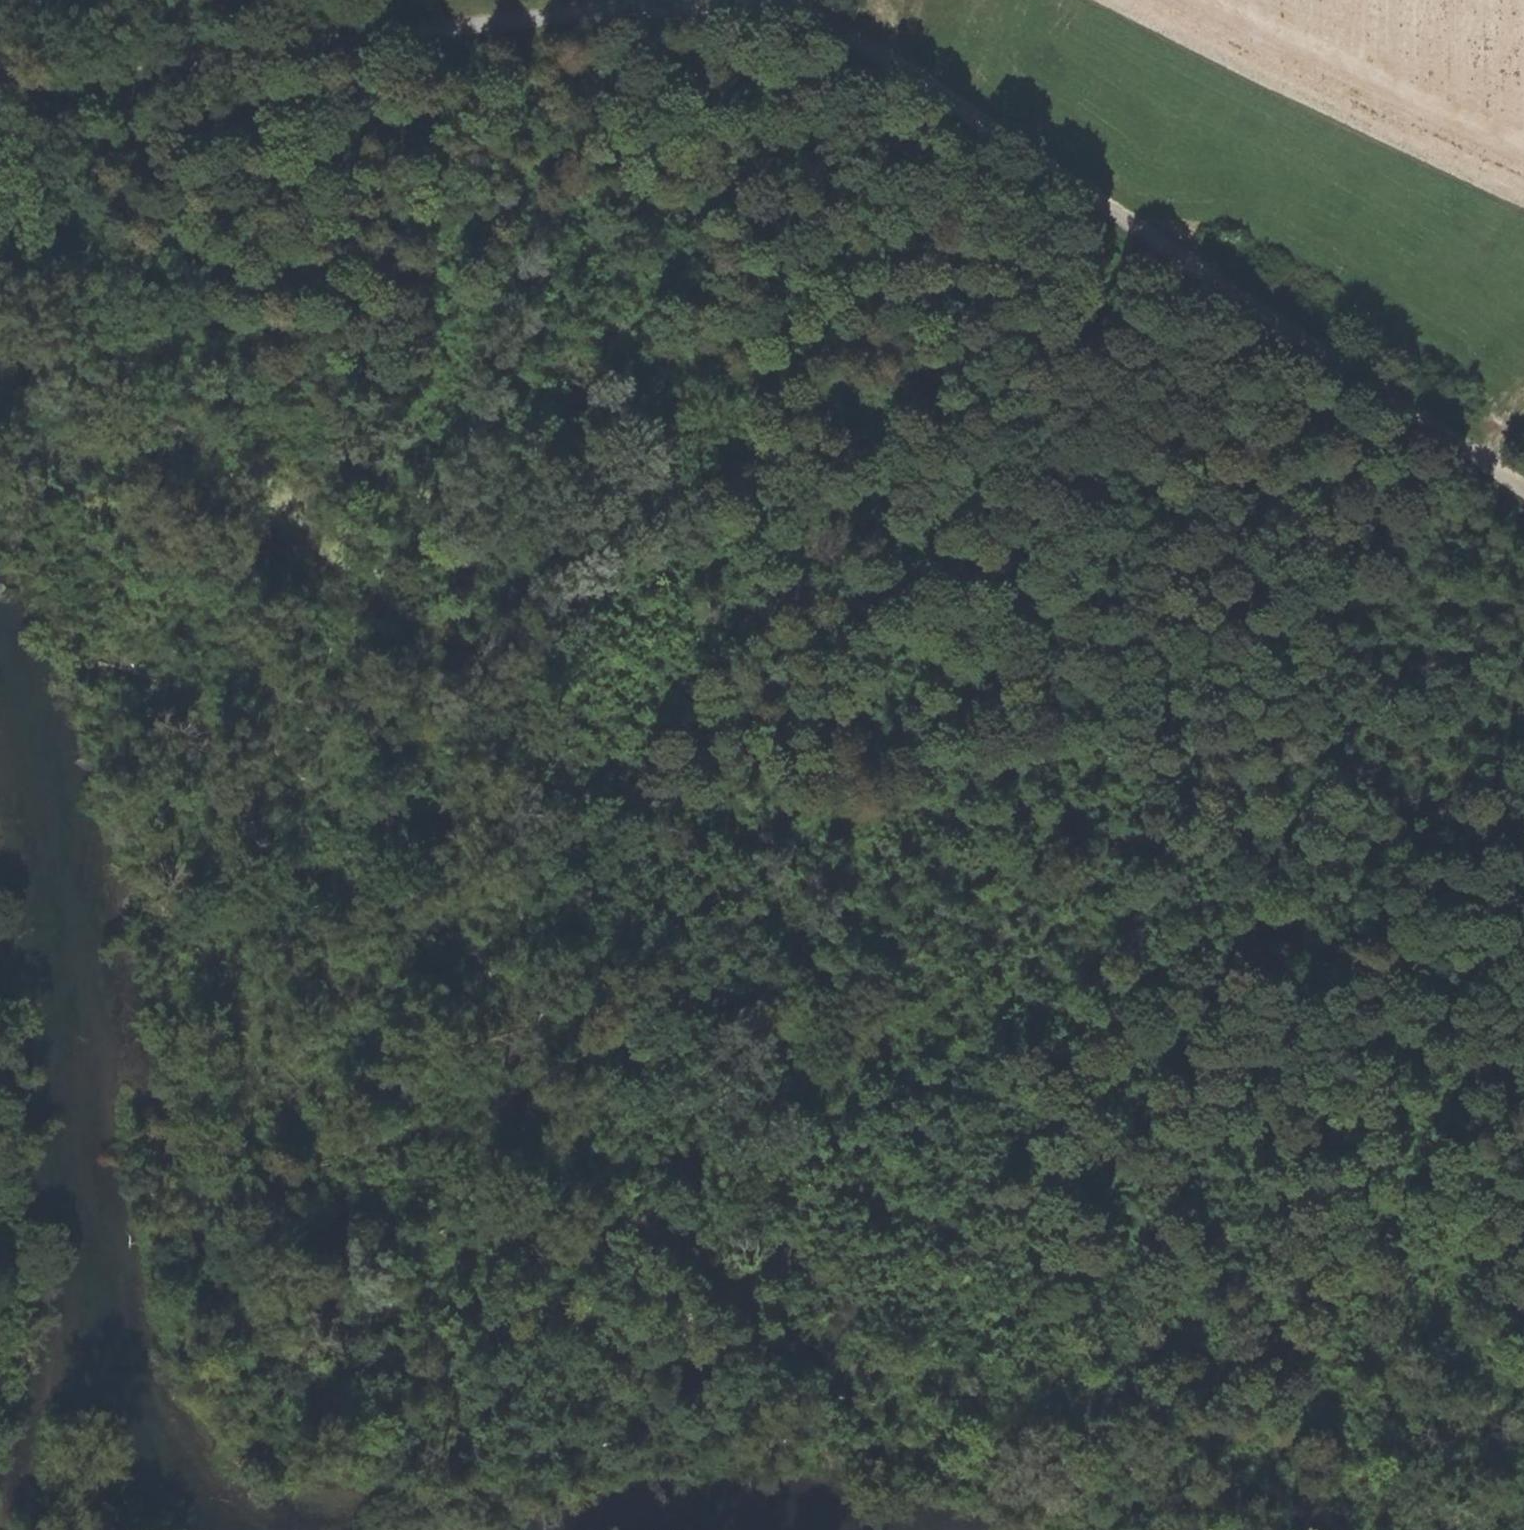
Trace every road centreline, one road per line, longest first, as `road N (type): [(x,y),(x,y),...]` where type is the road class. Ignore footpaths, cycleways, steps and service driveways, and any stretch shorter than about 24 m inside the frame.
road 1 (track): [(800,0),(1523,480)]
road 2 (track): [(0,81),(619,0)]

